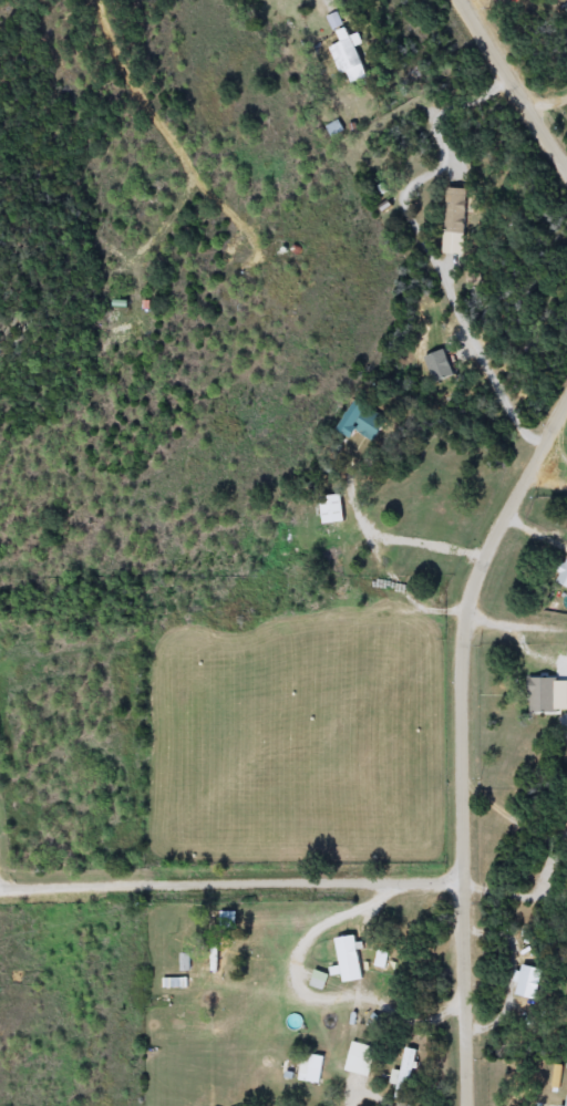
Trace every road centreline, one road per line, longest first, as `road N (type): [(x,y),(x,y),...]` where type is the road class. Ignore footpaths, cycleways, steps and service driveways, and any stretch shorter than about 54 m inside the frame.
road 1 (residential): [(465,1105),(468,609),(493,539),(566,399)]
road 2 (residential): [(462,876),(0,877)]
road 3 (residential): [(566,163),(462,0)]
road 4 (residential): [(560,153),(456,146),(449,151),(455,163)]

